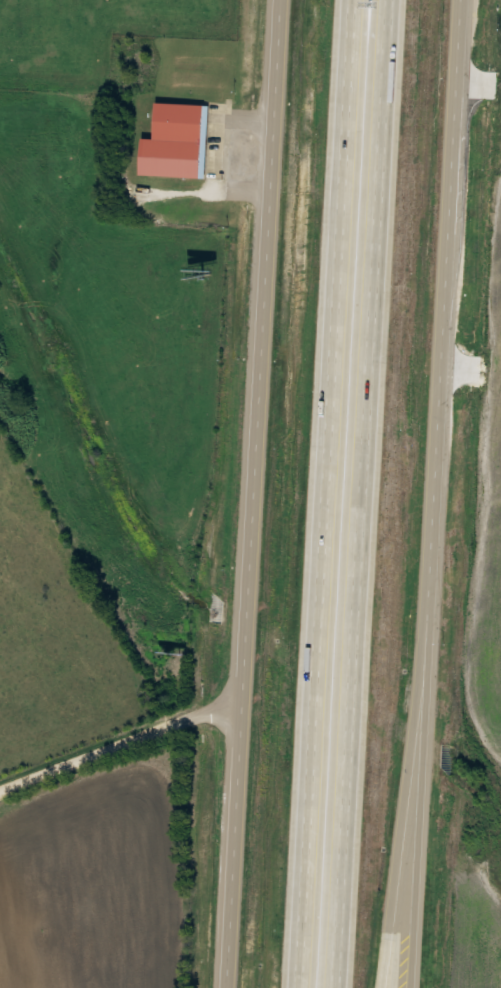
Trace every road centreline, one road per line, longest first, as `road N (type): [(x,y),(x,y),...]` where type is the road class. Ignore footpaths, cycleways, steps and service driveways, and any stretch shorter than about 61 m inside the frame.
road 1 (motorway): [(335,987),(390,0)]
road 2 (tertiary): [(283,0),(229,987)]
road 3 (motorway): [(354,0),(301,987)]
road 4 (tertiary): [(411,987),(463,0)]
road 5 (motorway): [(384,987),(435,525)]
road 6 (residential): [(0,794),(244,701)]

